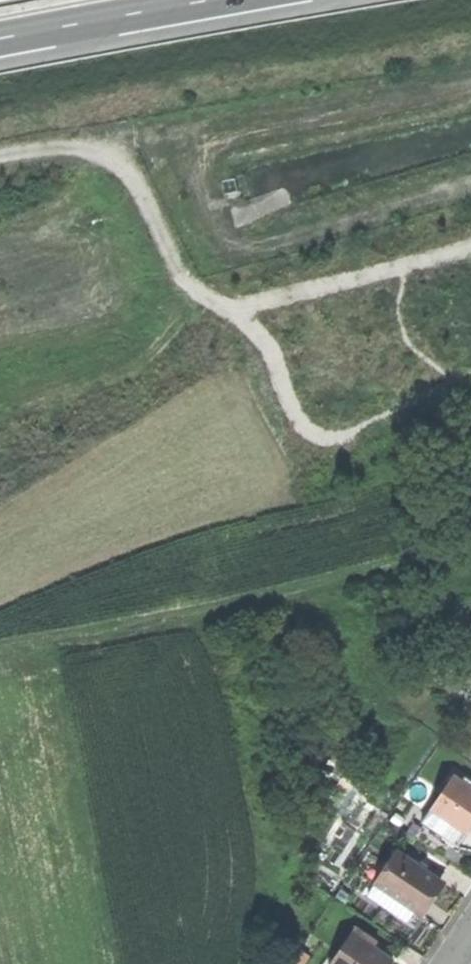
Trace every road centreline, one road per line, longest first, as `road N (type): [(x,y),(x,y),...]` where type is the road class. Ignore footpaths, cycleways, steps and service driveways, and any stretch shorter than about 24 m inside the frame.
road 1 (track): [(0,156),(136,135),(180,136),(470,78)]
road 2 (track): [(470,183),(252,248),(219,230)]
road 3 (trunk): [(0,39),(212,0)]

